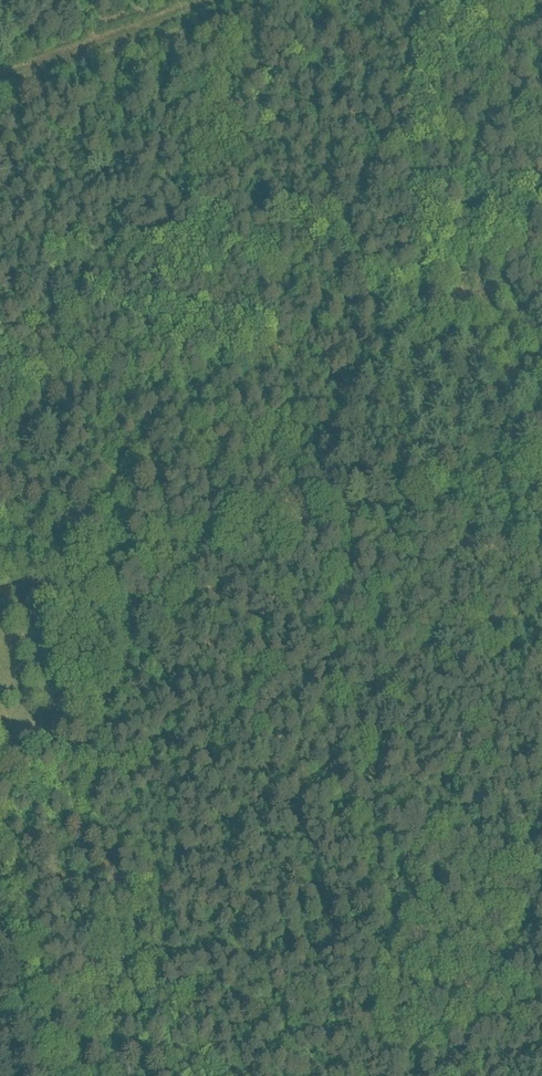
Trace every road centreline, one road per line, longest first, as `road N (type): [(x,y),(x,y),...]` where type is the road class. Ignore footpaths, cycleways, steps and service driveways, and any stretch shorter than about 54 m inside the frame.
road 1 (track): [(88,565),(426,503)]
road 2 (track): [(179,36),(0,91)]
road 3 (track): [(45,1075),(0,909)]

